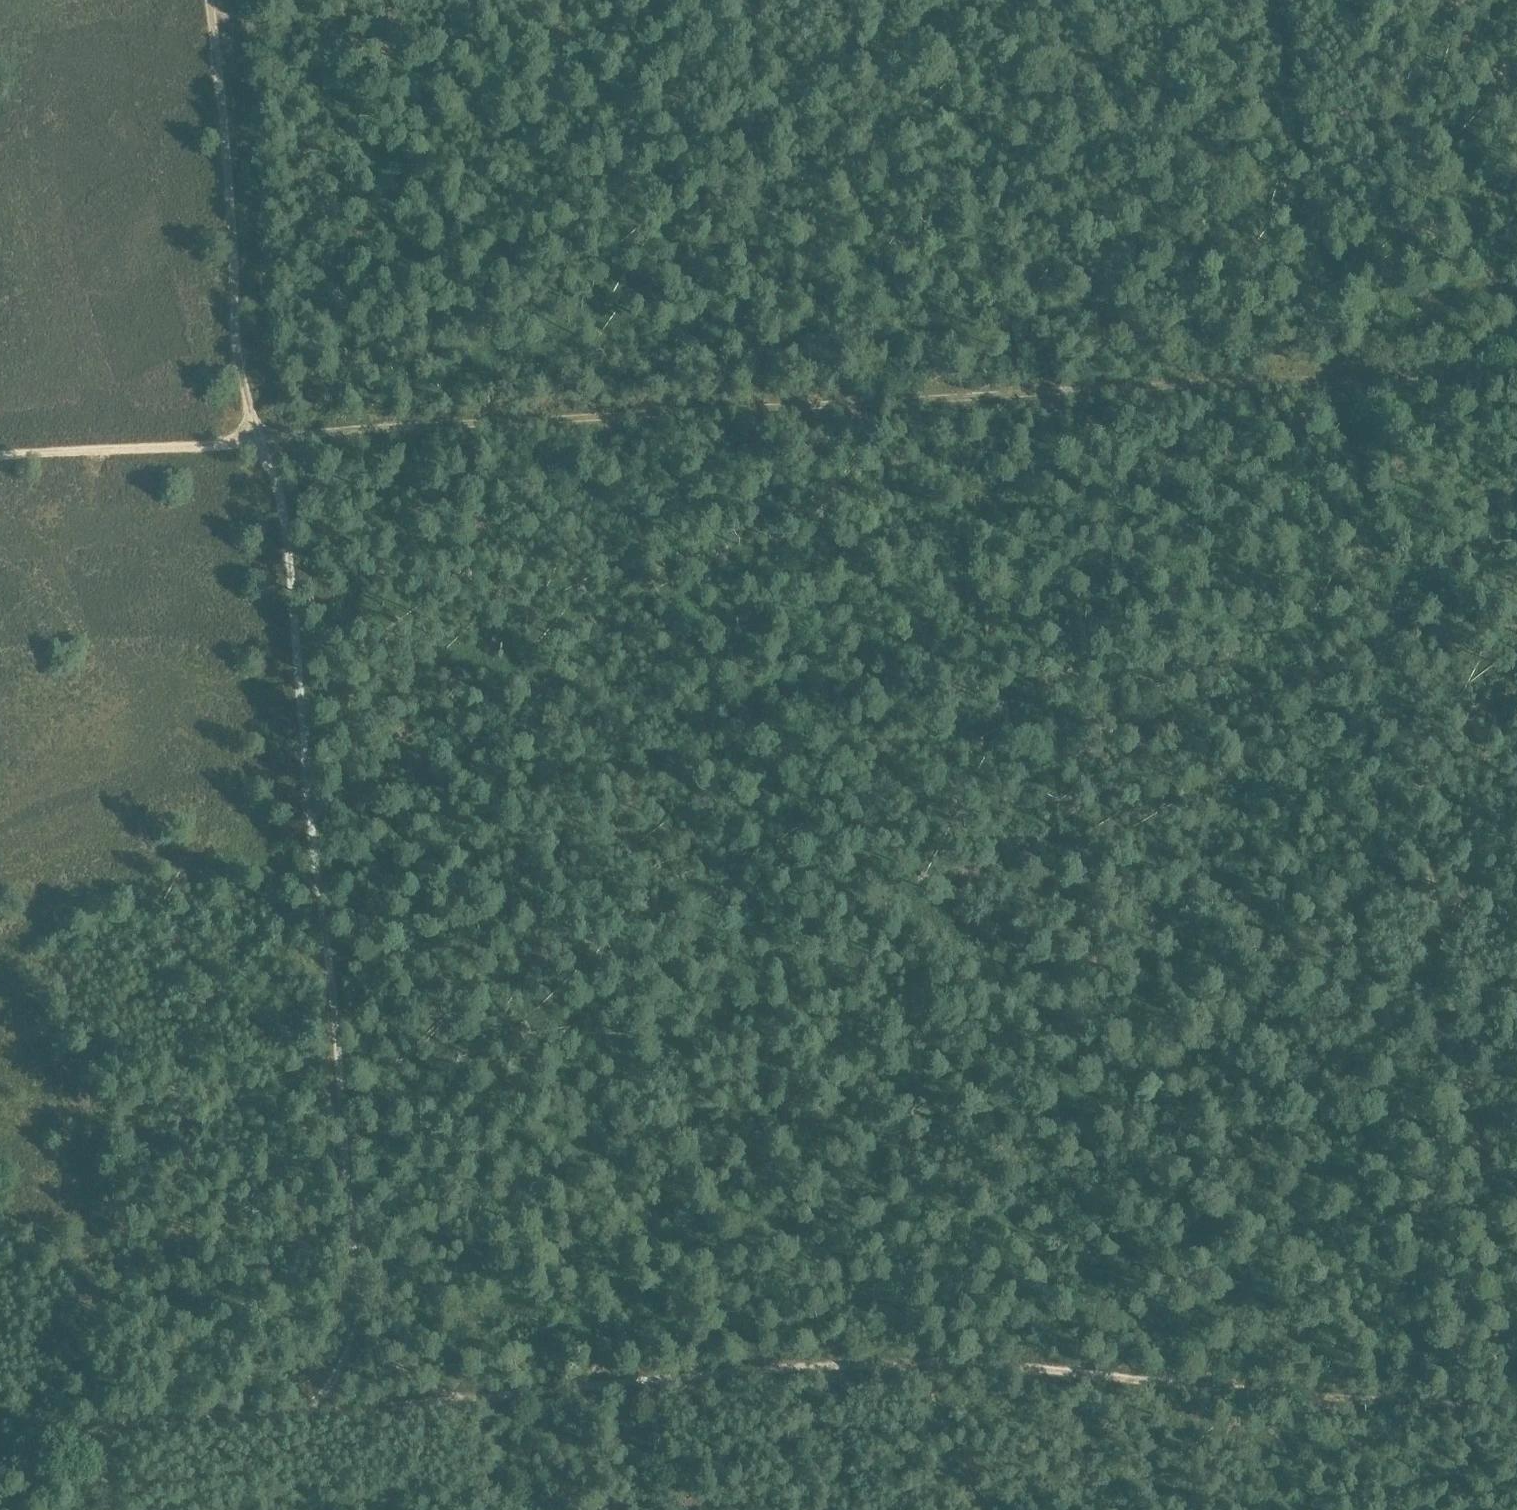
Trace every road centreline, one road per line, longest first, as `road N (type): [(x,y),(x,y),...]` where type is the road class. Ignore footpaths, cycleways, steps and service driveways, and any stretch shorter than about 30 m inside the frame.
road 1 (track): [(1516,1403),(1011,1365),(134,1425),(0,1480)]
road 2 (track): [(264,445),(1516,375)]
road 3 (track): [(264,445),(284,499),(365,1337),(309,1414)]
road 4 (track): [(1509,1403),(1452,760),(1516,731)]
road 5 (track): [(208,0),(236,352),(264,445)]
road 6 (track): [(0,461),(264,445)]
road 7 (track): [(994,1509),(929,1371)]

